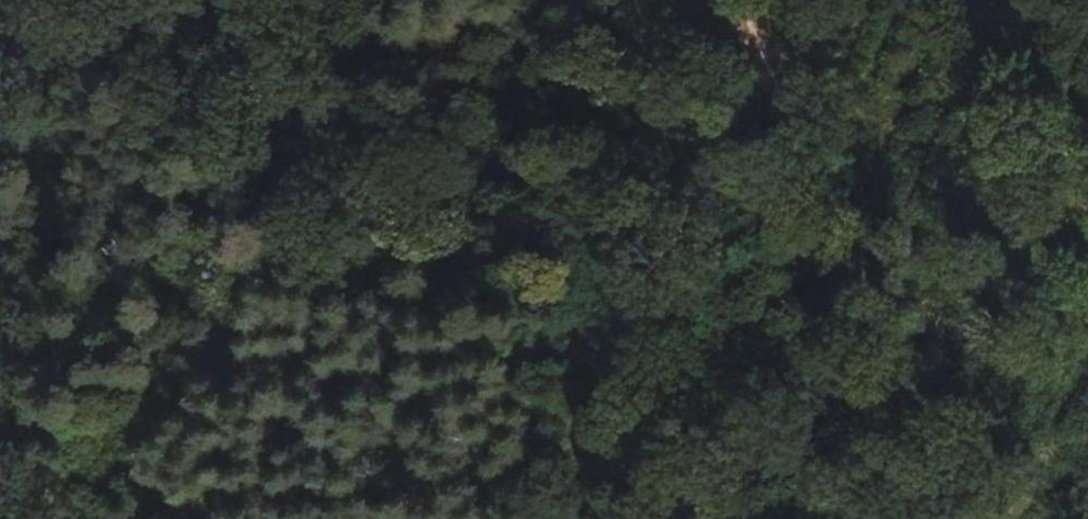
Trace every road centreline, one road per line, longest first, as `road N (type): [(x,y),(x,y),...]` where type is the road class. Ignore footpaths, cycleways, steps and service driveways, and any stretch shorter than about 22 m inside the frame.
road 1 (track): [(983,518),(749,0)]

